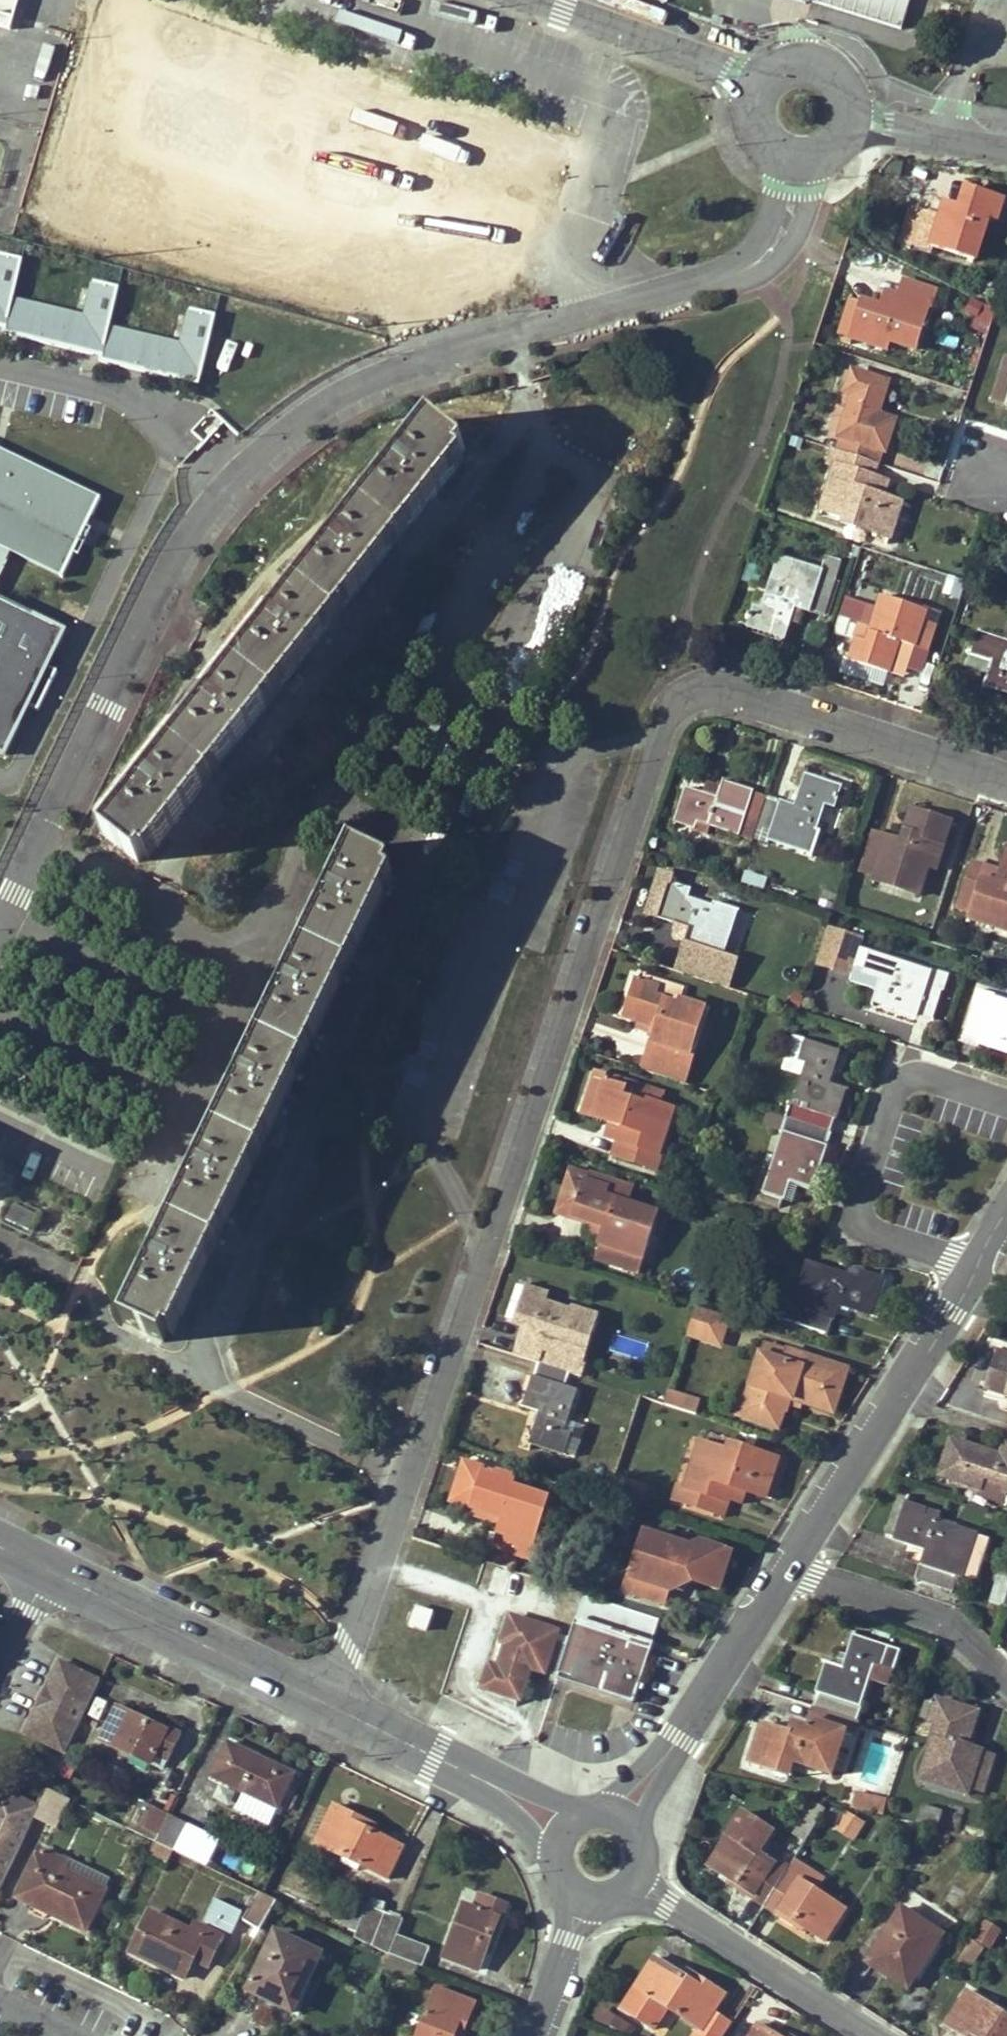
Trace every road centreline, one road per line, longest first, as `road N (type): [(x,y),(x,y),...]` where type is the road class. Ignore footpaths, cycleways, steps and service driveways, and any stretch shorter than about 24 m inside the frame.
road 1 (residential): [(1006,776),(676,669),(404,1465)]
road 2 (residential): [(511,327),(393,362),(313,409),(255,456),(163,576),(30,851)]
road 3 (residential): [(147,910),(525,408),(511,327)]
road 4 (residential): [(403,843),(408,885),(200,1322),(201,1379)]
road 5 (residential): [(973,1260),(849,1217),(901,1060),(1006,1094)]
road 6 (residential): [(403,843),(354,802),(323,800),(301,828),(255,965),(147,910)]
road 7 (residential): [(797,158),(787,227),(774,251),(511,327)]
road 8 (residential): [(780,1562),(973,1260)]
road 9 (residential): [(325,1706),(44,1565)]
road 10 (residential): [(620,1820),(780,1562)]
road 11 (residential): [(871,2035),(631,1883)]
road 12 (residential): [(567,1829),(325,1706)]
road 13 (residential): [(201,1379),(103,1326),(89,1283),(0,1233)]
road 14 (residential): [(1006,1675),(951,1621),(780,1562)]
road 15 (residential): [(404,1465),(325,1706)]
road 16 (unclassified): [(756,81),(536,0)]
road 17 (residential): [(404,1465),(201,1379)]
road 18 (residential): [(860,118),(848,67),(817,49),(781,55),(756,81)]
road 19 (residential): [(529,2035),(583,1894)]
road 20 (residential): [(1006,142),(860,118)]
road 21 (residential): [(147,910),(30,851)]

